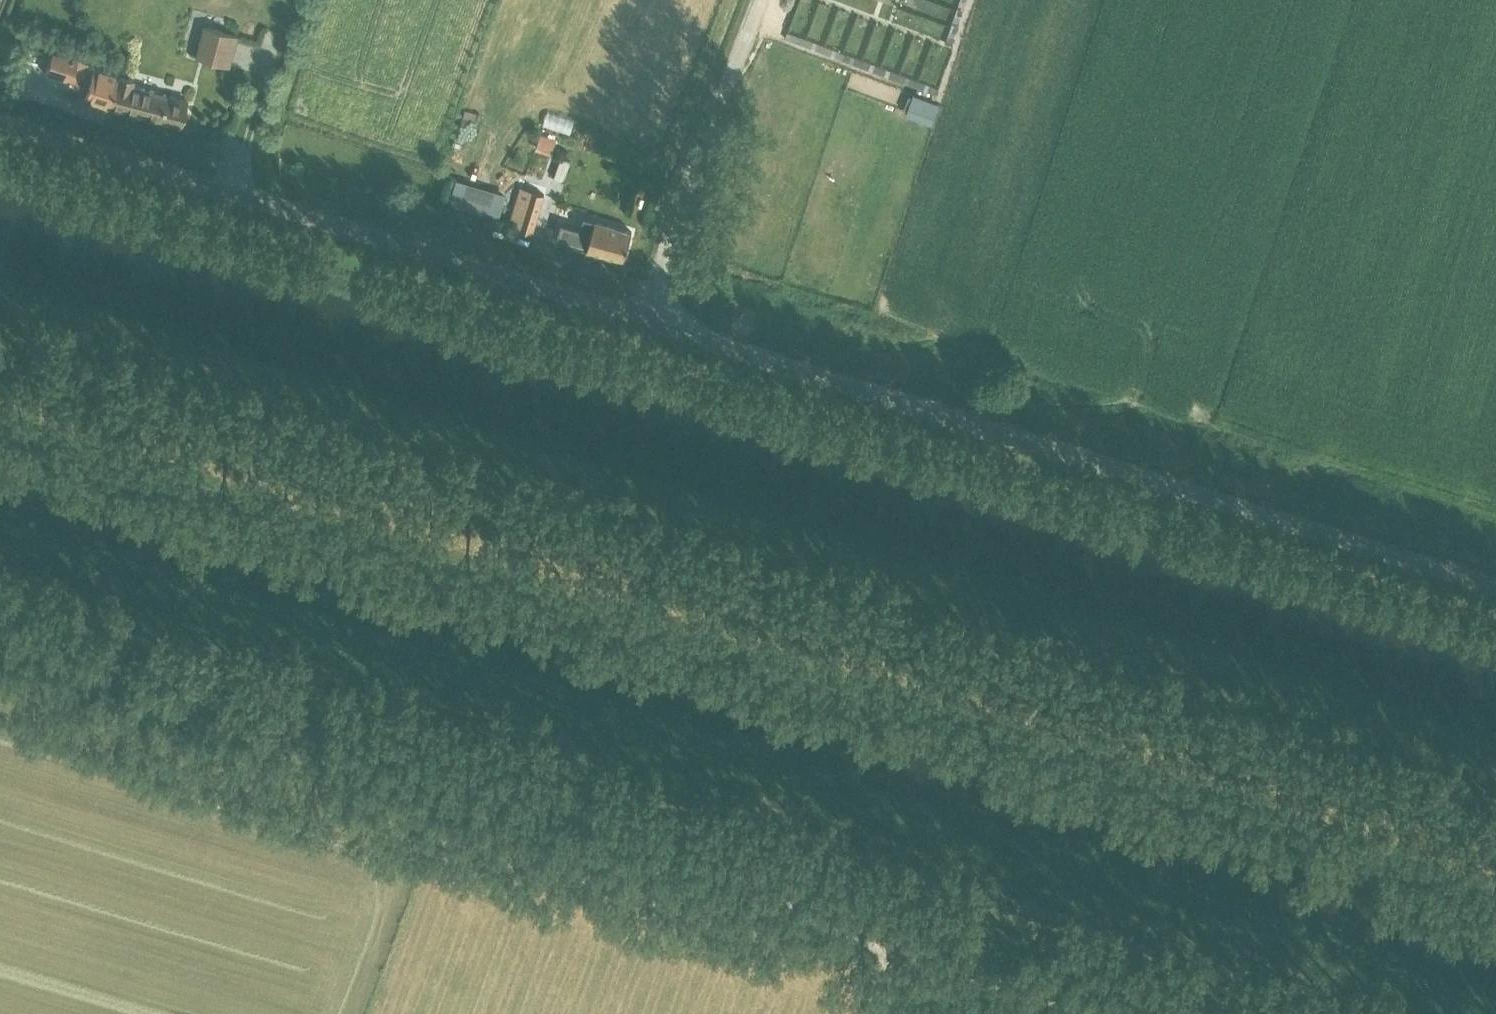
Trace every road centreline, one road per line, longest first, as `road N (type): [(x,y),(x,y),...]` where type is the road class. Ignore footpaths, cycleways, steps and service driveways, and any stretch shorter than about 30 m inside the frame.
road 1 (unclassified): [(671,318),(1495,573)]
road 2 (unclassified): [(0,110),(671,318)]
road 3 (residential): [(760,0),(670,243),(671,318)]
road 4 (track): [(881,1013),(890,986),(884,950),(798,903),(778,858),(786,831)]

